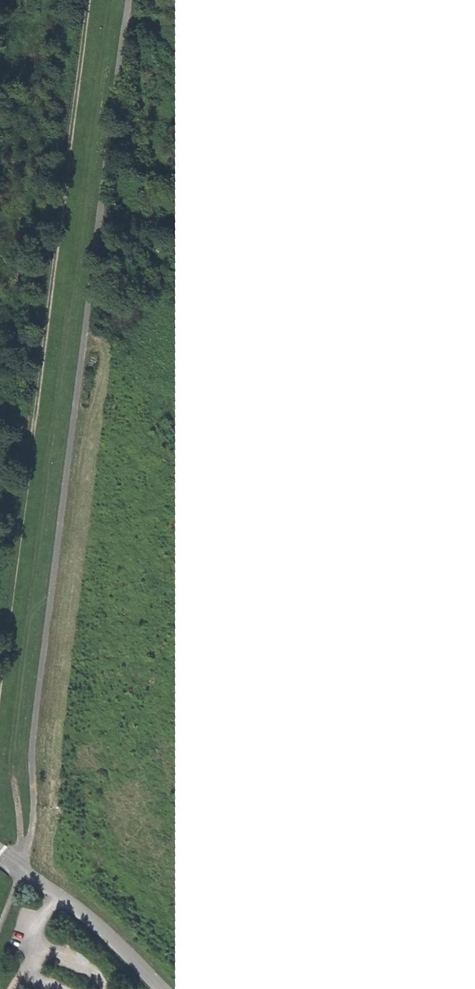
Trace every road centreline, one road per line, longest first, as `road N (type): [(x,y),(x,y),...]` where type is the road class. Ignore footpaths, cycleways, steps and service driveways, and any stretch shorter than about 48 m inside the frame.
road 1 (track): [(128,0),(32,745),(30,841),(17,868)]
road 2 (track): [(0,678),(90,0)]
road 3 (unclassified): [(163,988),(89,916),(0,854)]

